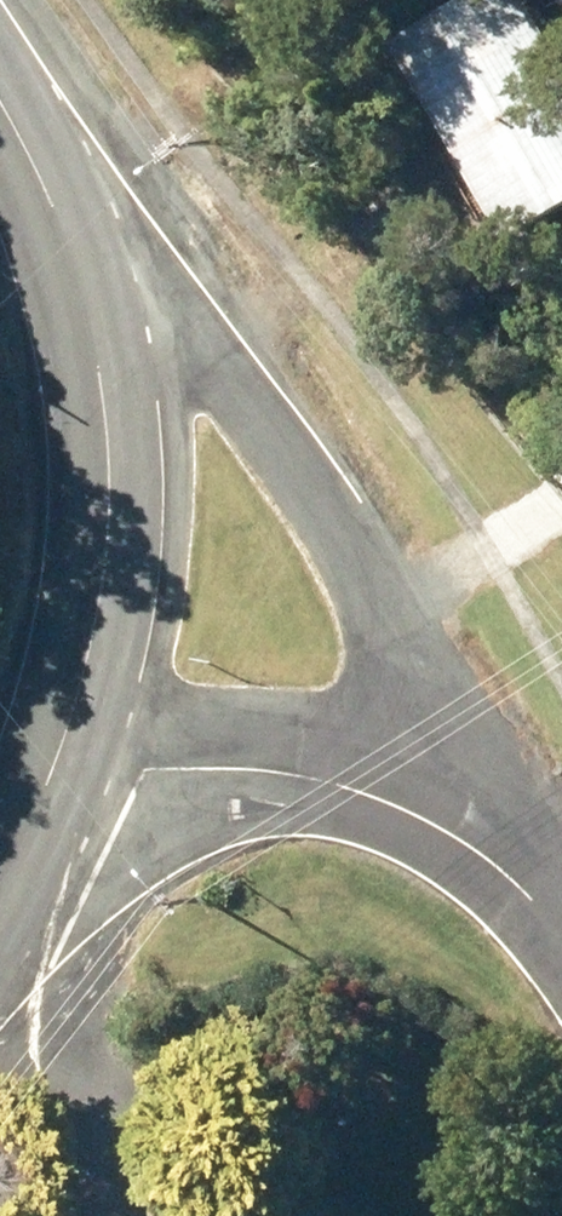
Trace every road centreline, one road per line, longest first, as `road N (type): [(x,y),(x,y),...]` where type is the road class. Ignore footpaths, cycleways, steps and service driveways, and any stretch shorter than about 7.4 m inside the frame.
road 1 (residential): [(79,290),(211,364),(380,627),(458,843)]
road 2 (secondary): [(79,290),(102,401),(107,487),(86,676),(44,800)]
road 3 (residential): [(458,843),(379,799),(293,774),(216,766),(44,800)]
road 4 (secondary): [(0,109),(39,181),(79,290)]
road 5 (residential): [(561,941),(458,843)]

